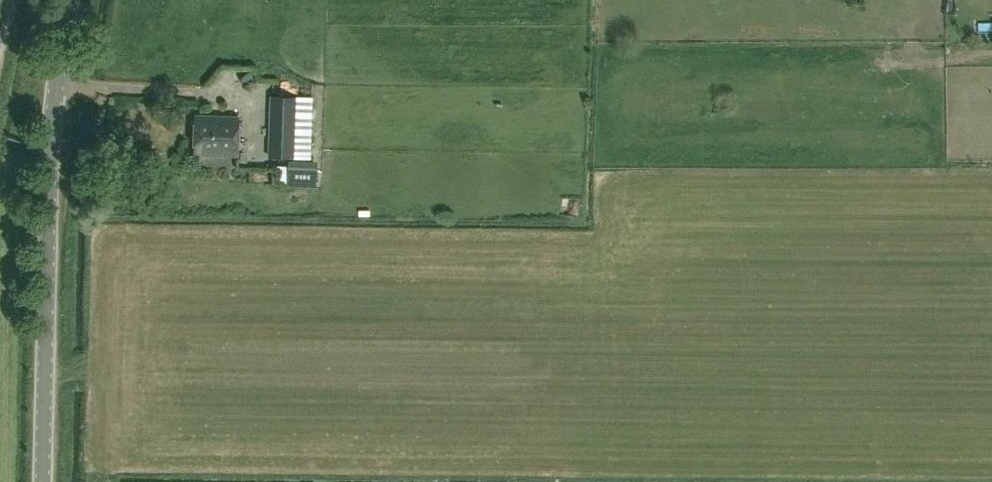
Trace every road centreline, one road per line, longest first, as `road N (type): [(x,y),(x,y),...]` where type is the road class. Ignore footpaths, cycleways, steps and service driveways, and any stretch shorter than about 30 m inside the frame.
road 1 (unclassified): [(43,481),(51,124),(68,0)]

